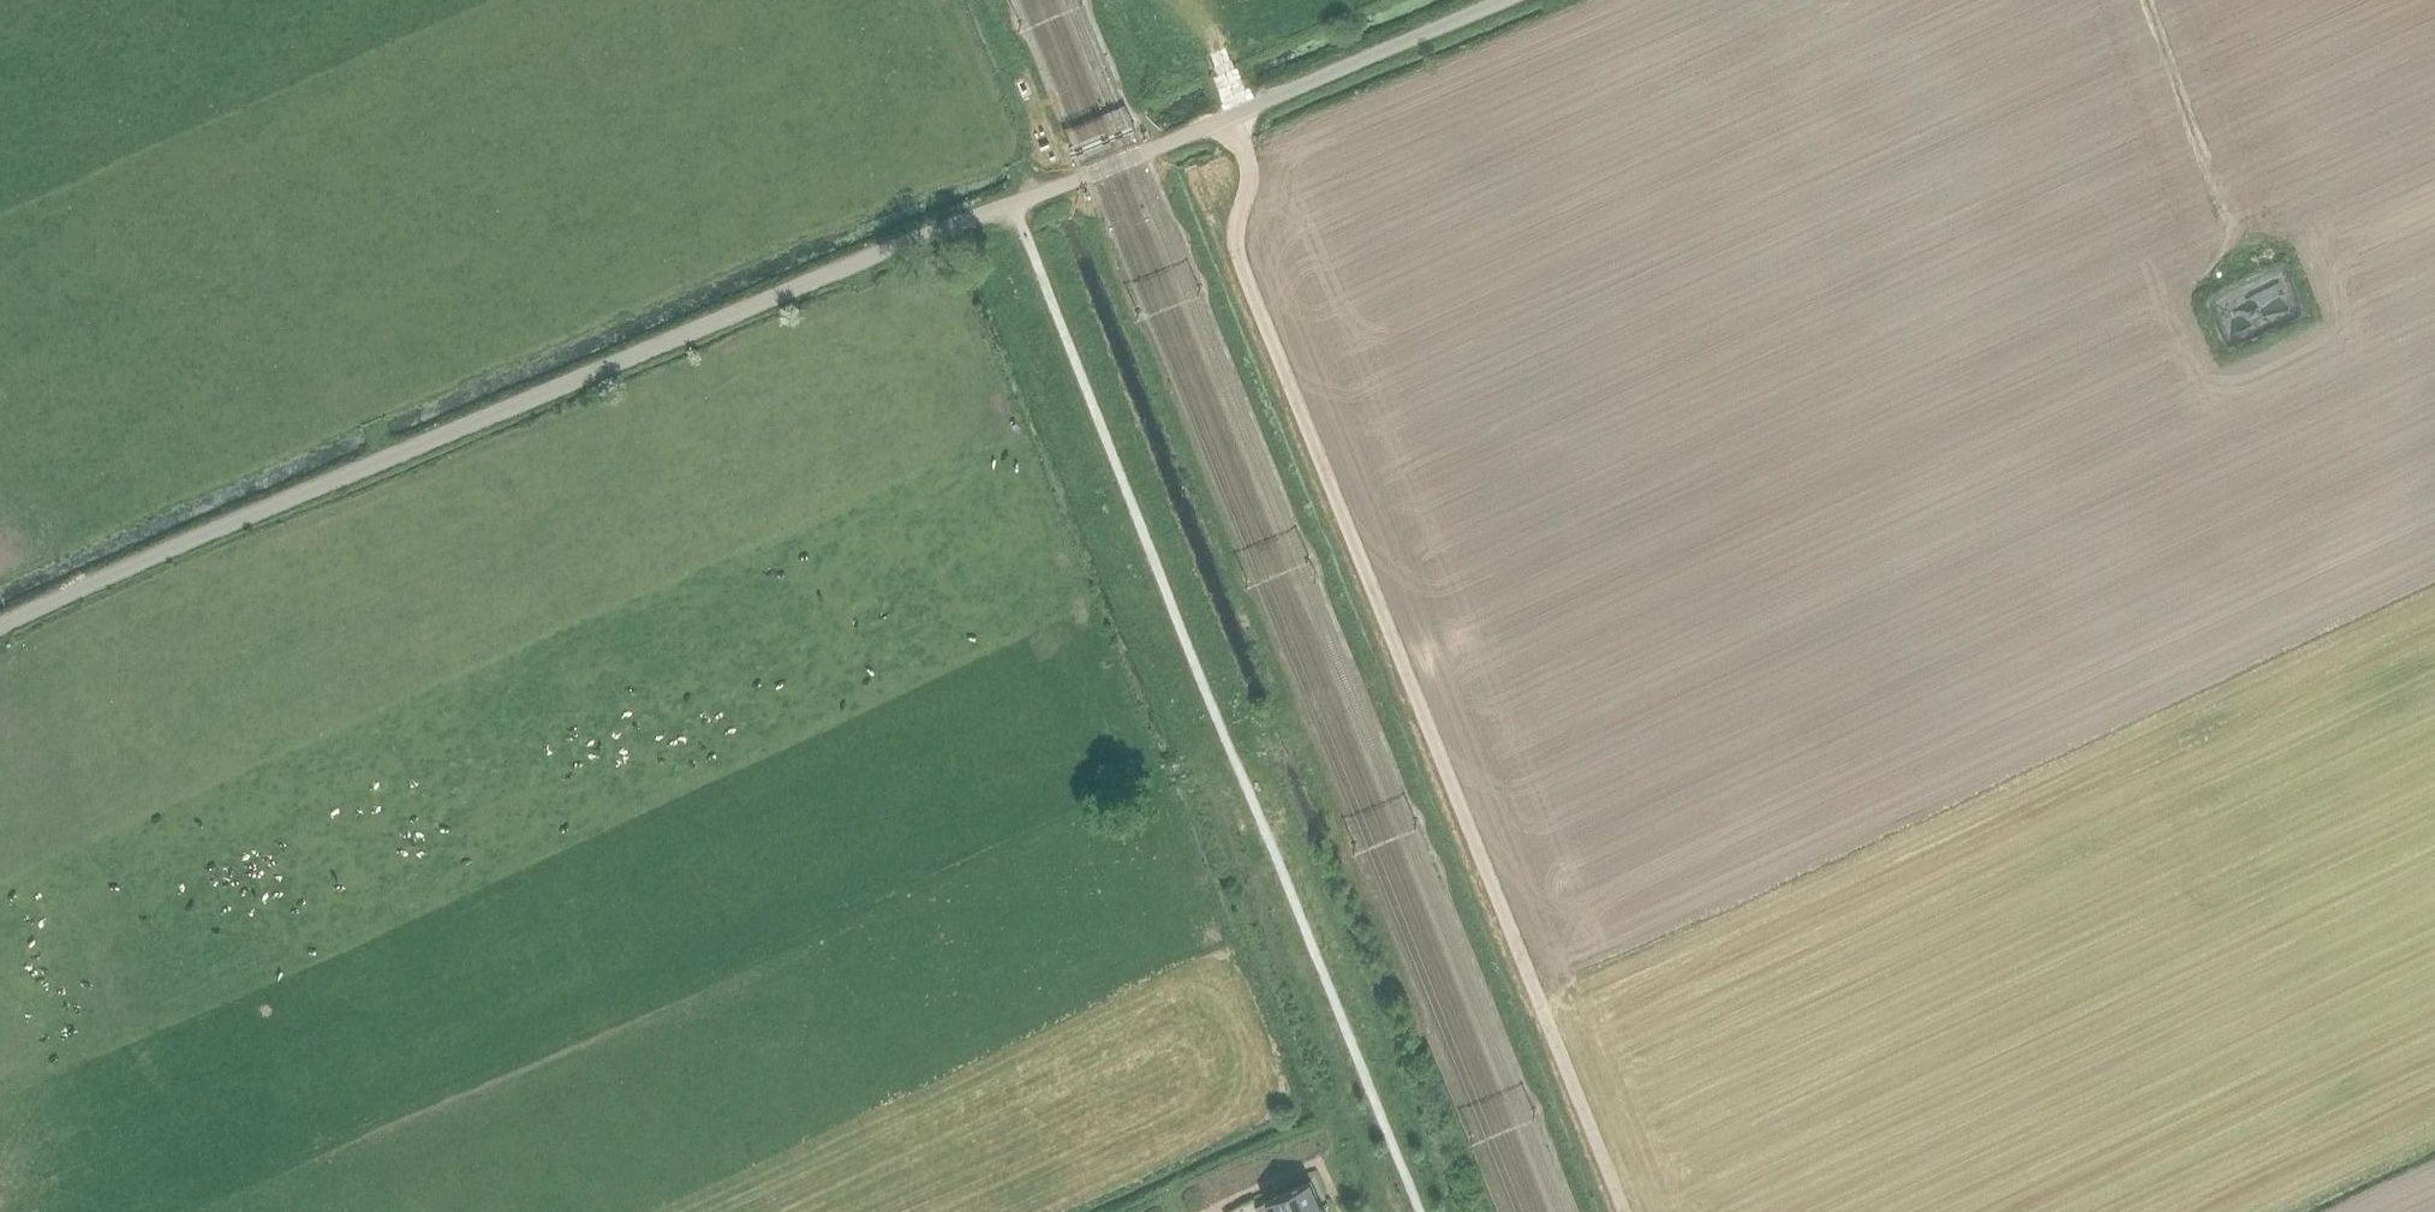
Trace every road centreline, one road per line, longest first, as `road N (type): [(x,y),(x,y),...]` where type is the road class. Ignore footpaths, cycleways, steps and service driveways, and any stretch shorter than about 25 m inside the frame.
road 1 (unclassified): [(0,626),(483,418),(1513,0)]
road 2 (track): [(2145,0),(2235,255)]

